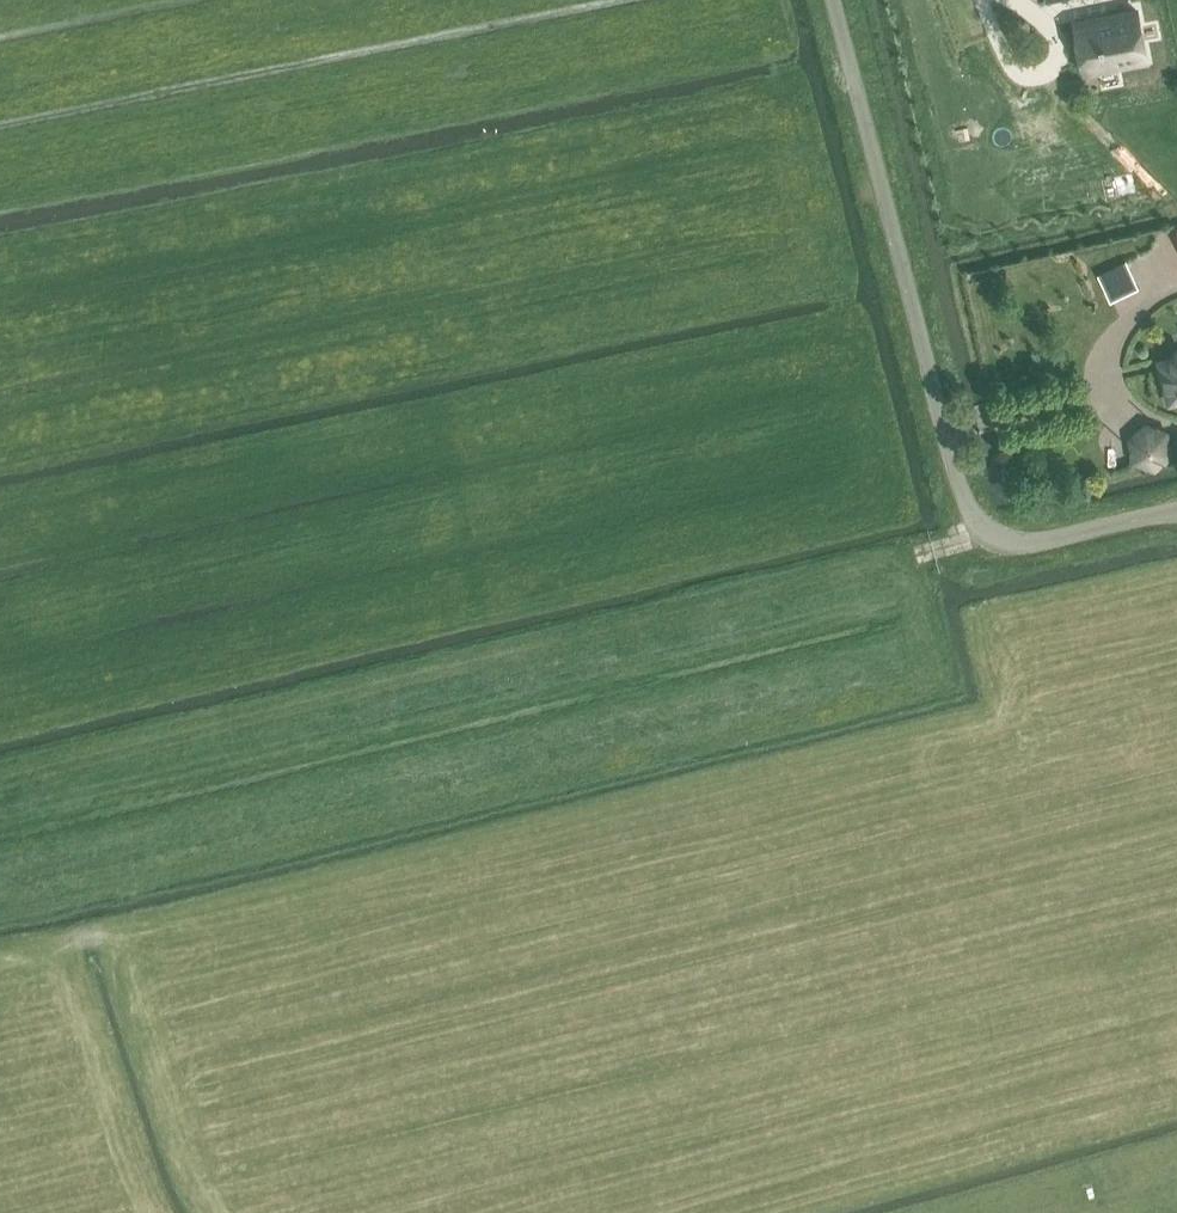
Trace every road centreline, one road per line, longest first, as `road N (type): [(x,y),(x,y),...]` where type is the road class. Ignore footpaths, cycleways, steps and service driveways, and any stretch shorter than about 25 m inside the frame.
road 1 (unclassified): [(1176,513),(1012,550),(978,520),(838,0)]

